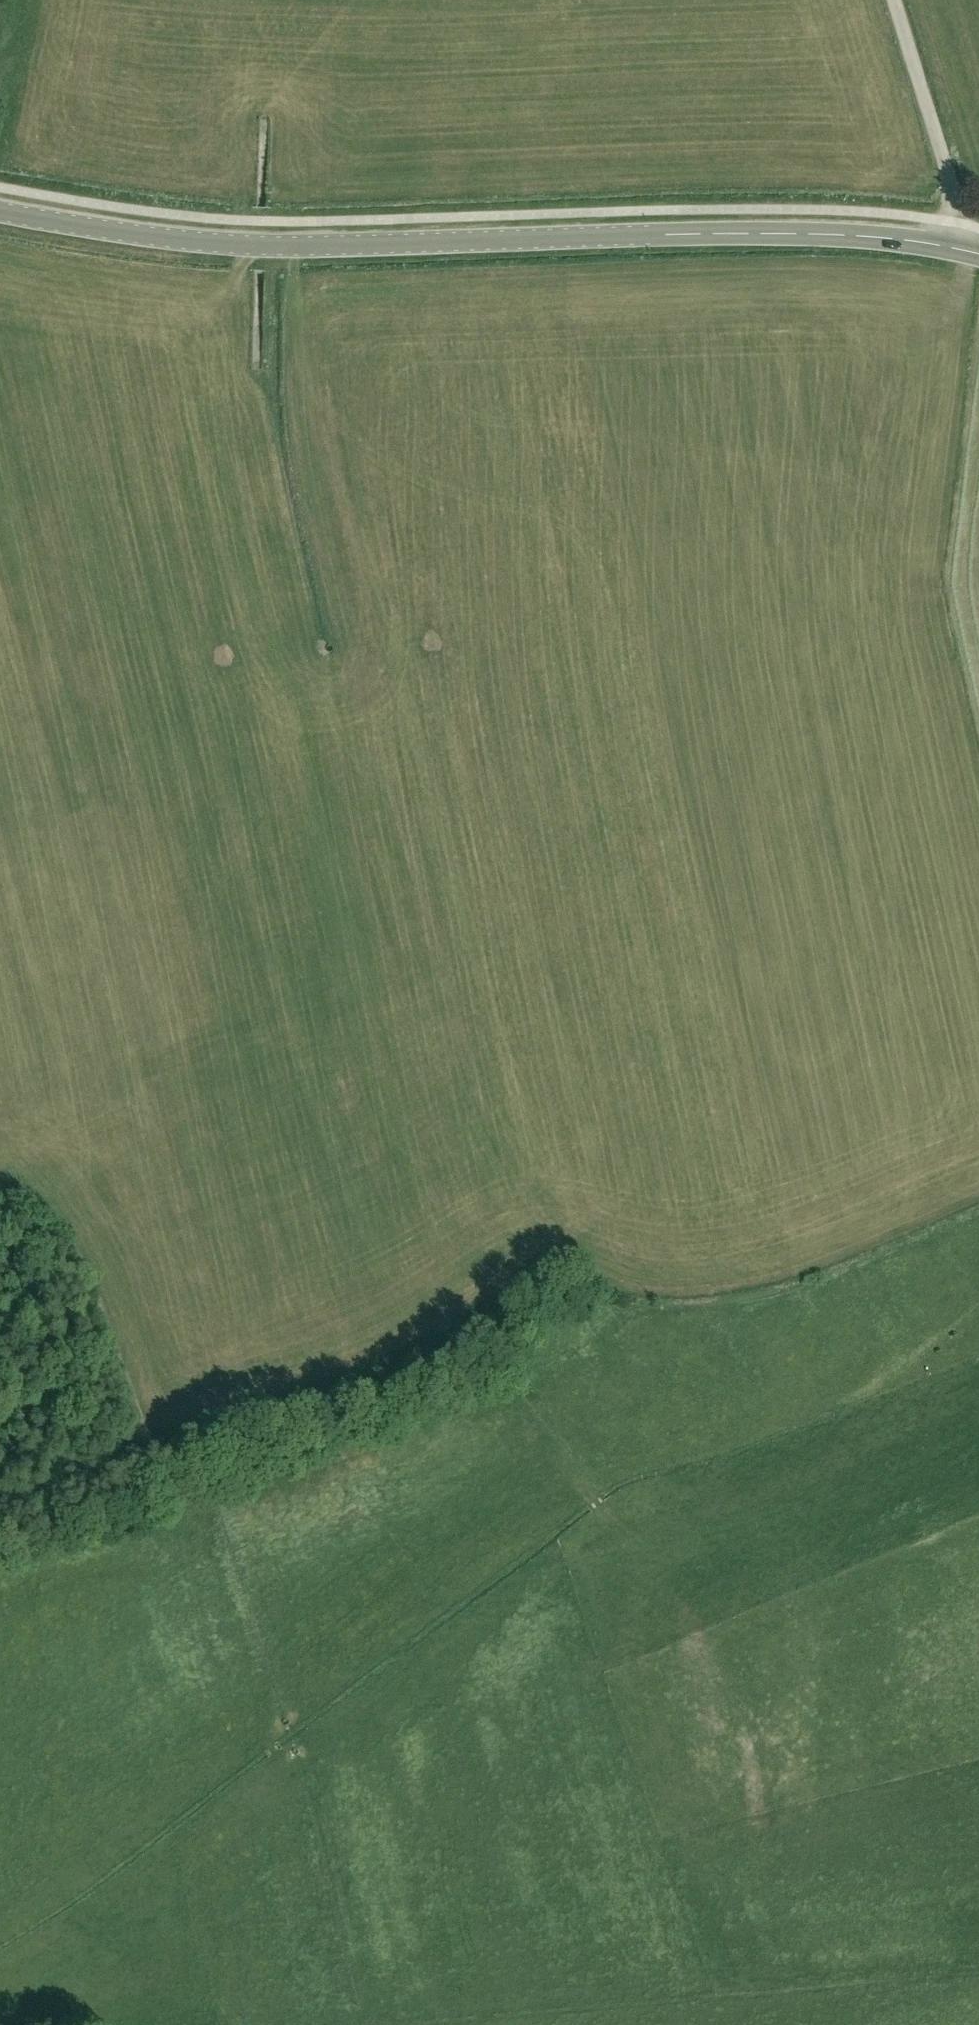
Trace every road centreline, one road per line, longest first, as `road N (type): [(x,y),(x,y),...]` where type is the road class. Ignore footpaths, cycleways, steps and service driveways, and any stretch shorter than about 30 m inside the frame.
road 1 (secondary): [(978,255),(888,239),(761,235),(261,248),(0,214)]

